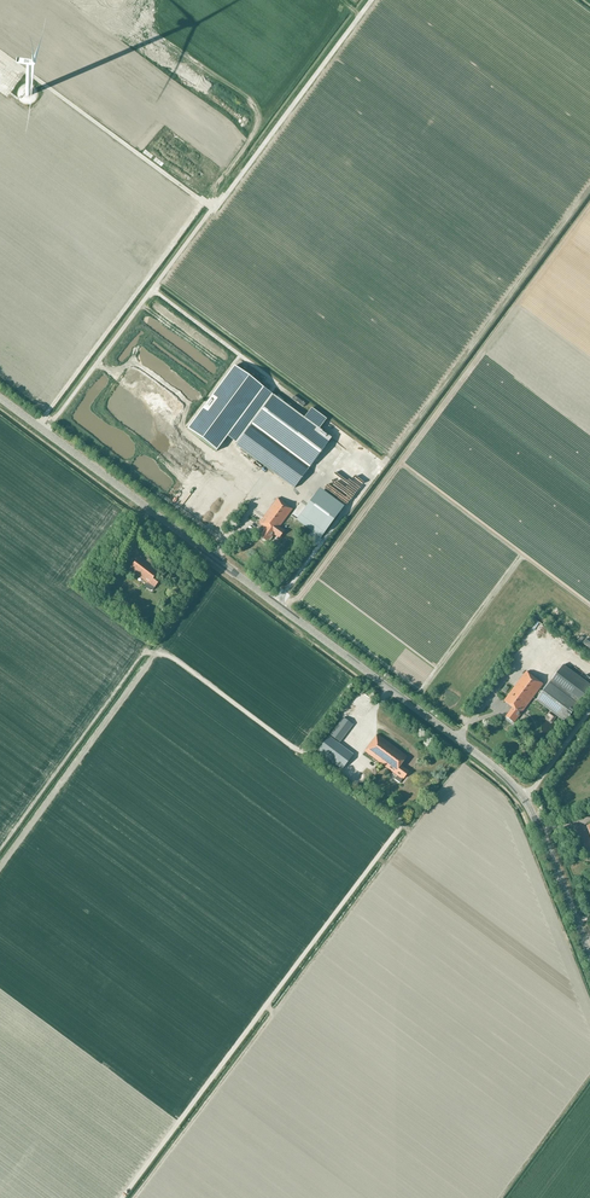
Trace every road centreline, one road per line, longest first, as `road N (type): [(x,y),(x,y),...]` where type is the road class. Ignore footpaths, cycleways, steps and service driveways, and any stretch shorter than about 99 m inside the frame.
road 1 (unclassified): [(589,958),(517,789),(0,398)]

